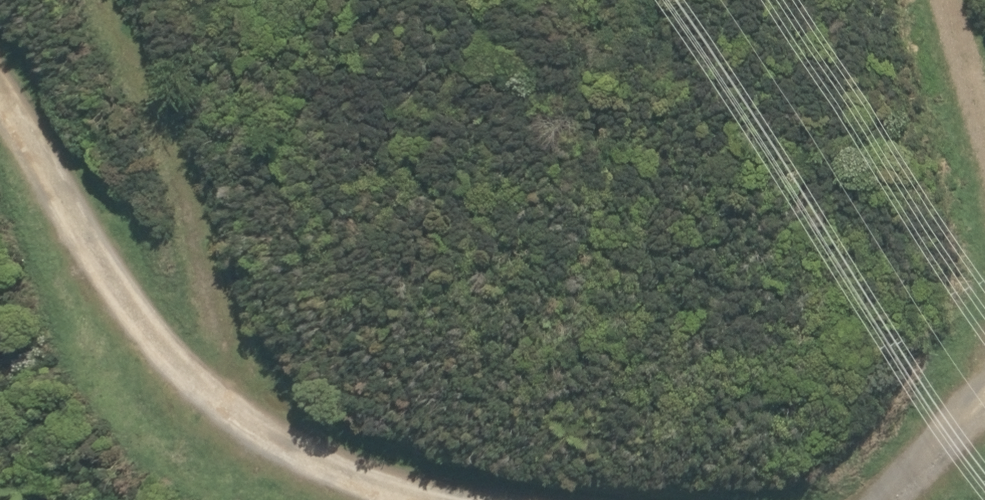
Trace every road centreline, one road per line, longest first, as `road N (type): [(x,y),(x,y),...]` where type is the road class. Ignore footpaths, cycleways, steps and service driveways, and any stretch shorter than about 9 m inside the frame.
road 1 (track): [(281,480),(59,0)]
road 2 (track): [(347,499),(281,480),(105,349),(0,168)]
road 3 (track): [(984,194),(942,0)]
road 4 (track): [(889,499),(984,393)]

